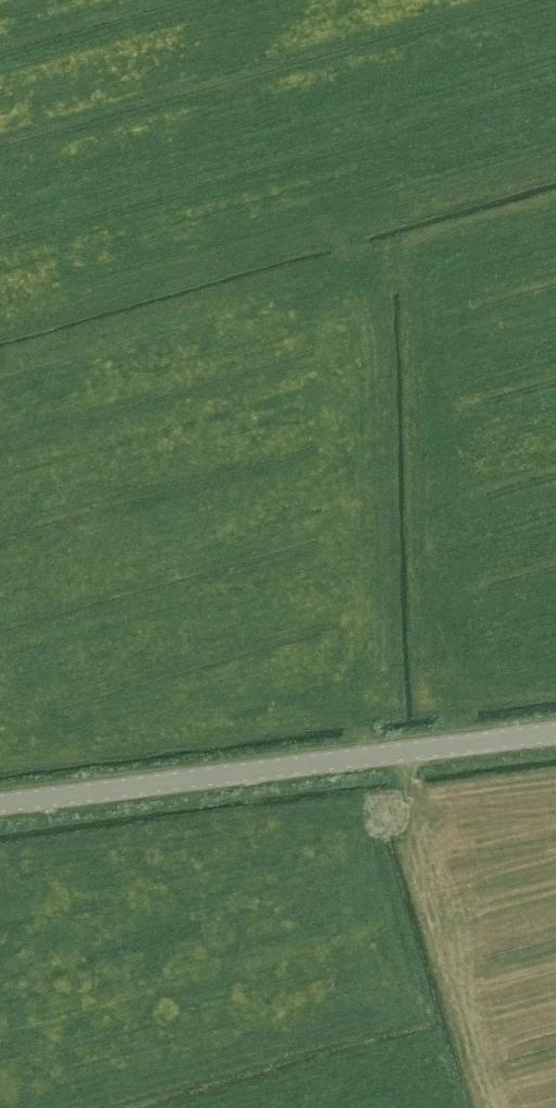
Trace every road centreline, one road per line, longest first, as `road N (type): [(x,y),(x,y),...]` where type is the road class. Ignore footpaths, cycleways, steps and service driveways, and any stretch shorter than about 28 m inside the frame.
road 1 (tertiary): [(555,733),(0,804)]

